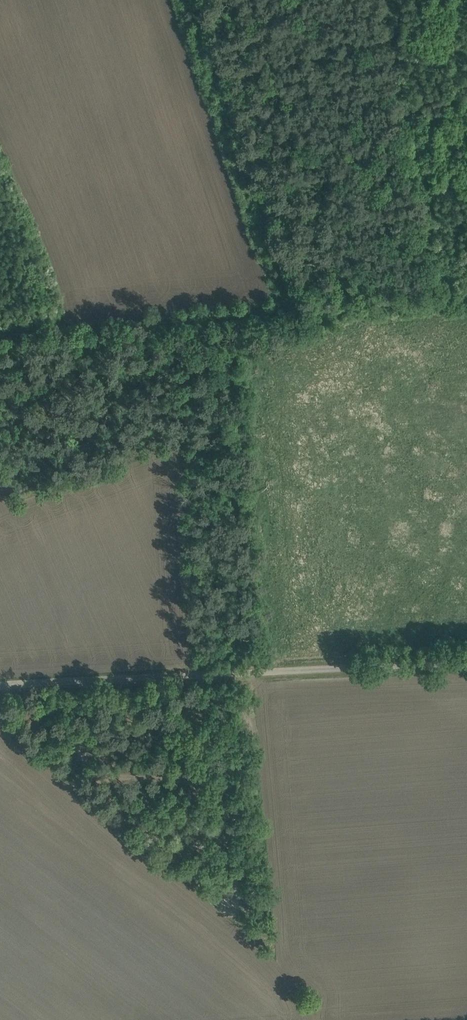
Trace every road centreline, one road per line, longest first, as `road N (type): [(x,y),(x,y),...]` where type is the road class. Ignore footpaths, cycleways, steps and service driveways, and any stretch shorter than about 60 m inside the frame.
road 1 (unclassified): [(0,685),(466,662)]

